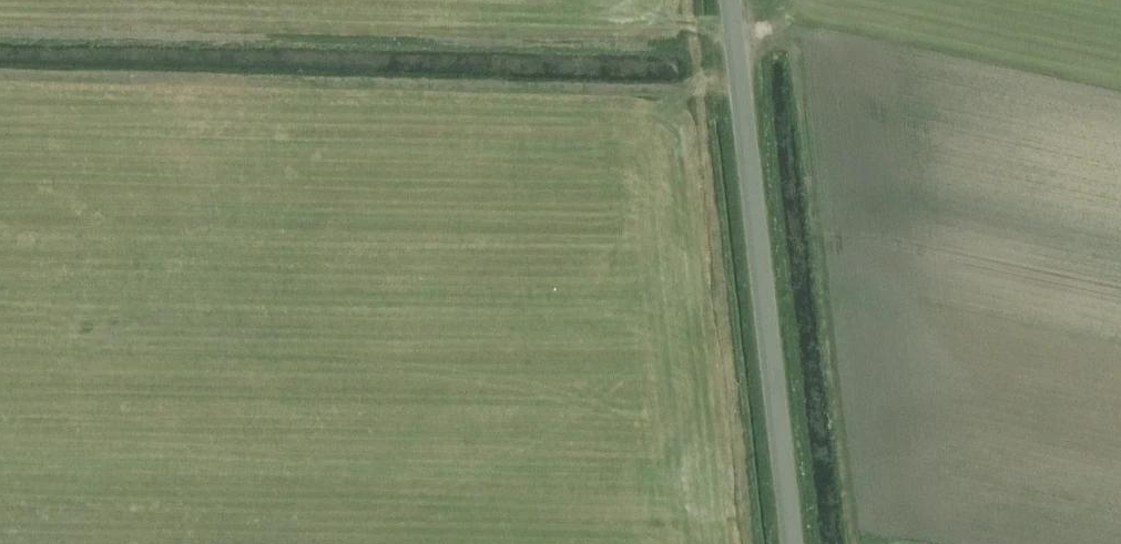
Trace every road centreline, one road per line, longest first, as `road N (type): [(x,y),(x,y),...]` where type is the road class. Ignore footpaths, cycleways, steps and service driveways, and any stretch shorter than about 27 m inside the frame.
road 1 (unclassified): [(791,543),(731,0)]

